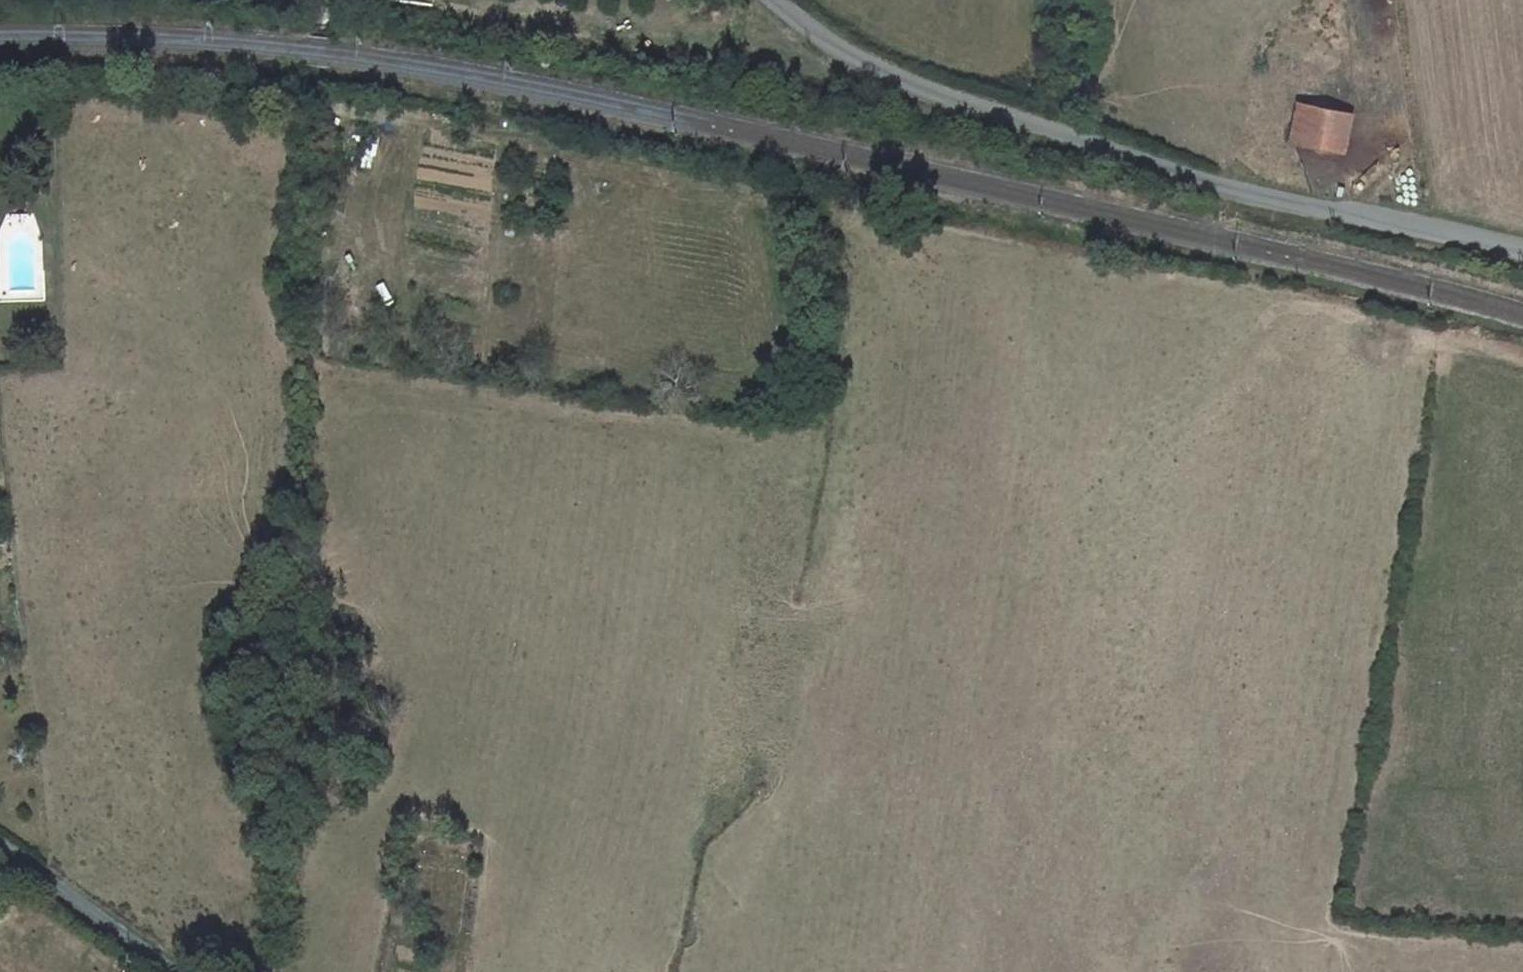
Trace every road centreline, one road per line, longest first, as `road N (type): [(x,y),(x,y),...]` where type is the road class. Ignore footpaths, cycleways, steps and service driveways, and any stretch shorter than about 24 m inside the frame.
road 1 (unclassified): [(786,0),(837,42),(1117,156),(1296,209),(1522,246)]
road 2 (unclassified): [(0,845),(173,971)]

